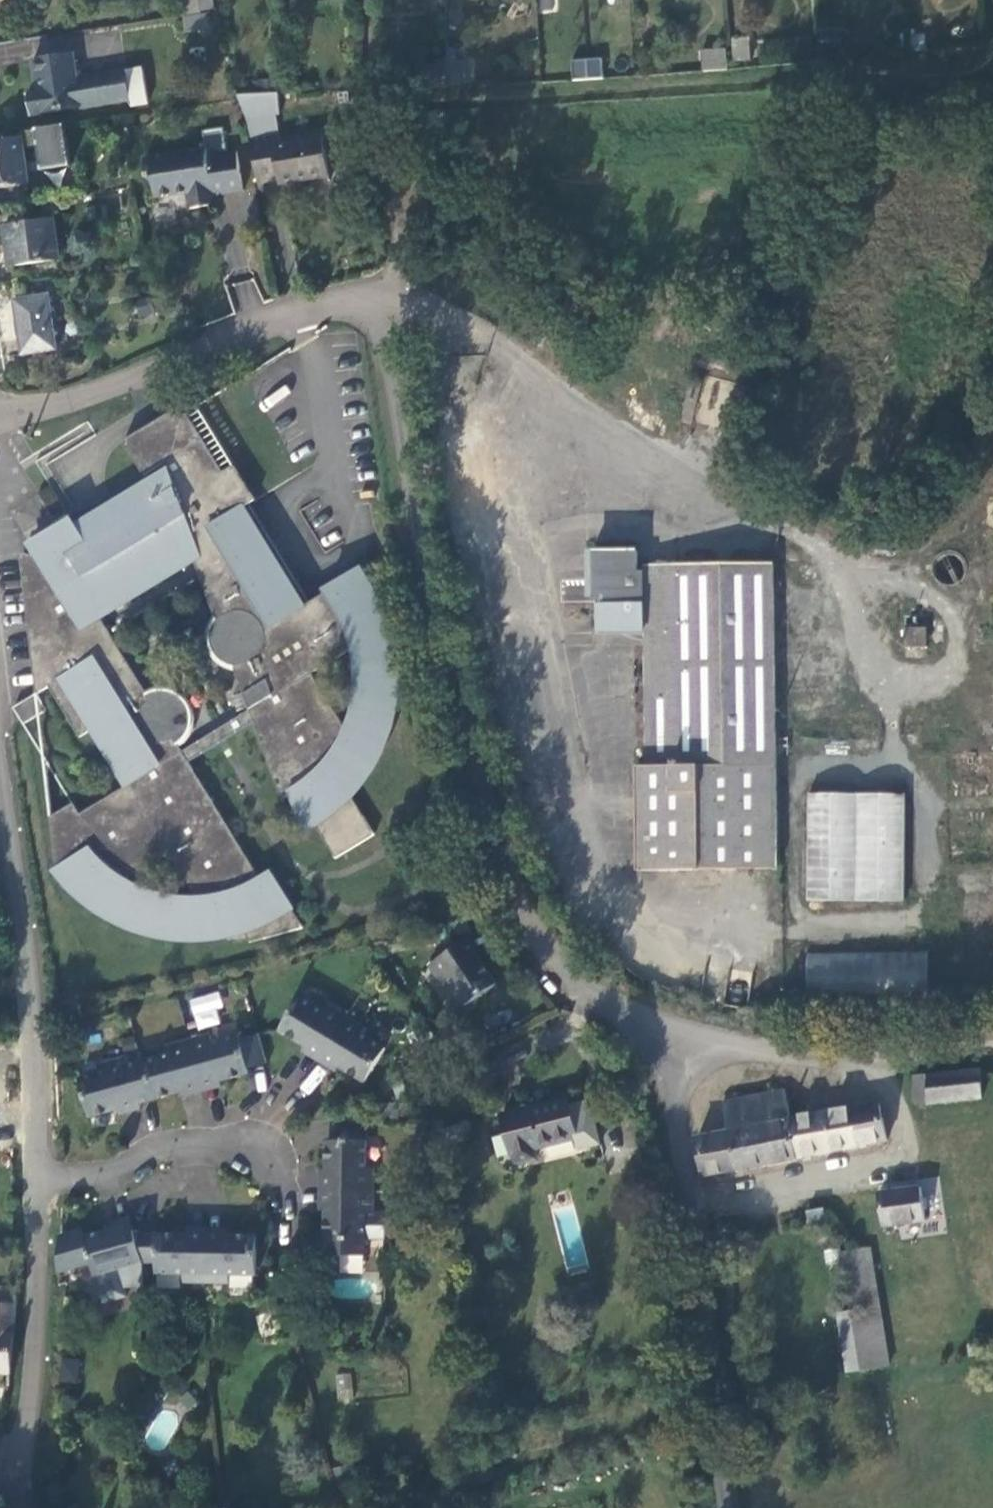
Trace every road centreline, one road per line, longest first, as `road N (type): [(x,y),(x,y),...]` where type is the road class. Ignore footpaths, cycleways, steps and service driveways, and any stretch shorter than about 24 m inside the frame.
road 1 (unclassified): [(663,1032),(595,996),(542,950),(445,664),(374,300),(332,302),(56,404),(0,414)]
road 2 (unclassified): [(726,1507),(663,1032)]
road 3 (unclassified): [(0,766),(36,1183)]
road 4 (residential): [(36,1183),(112,1174),(156,1145),(217,1141),(275,1152),(288,1245)]
road 5 (unclassified): [(663,1032),(811,1048),(992,1048)]
road 6 (unclassified): [(36,1183),(33,1389),(8,1490)]

